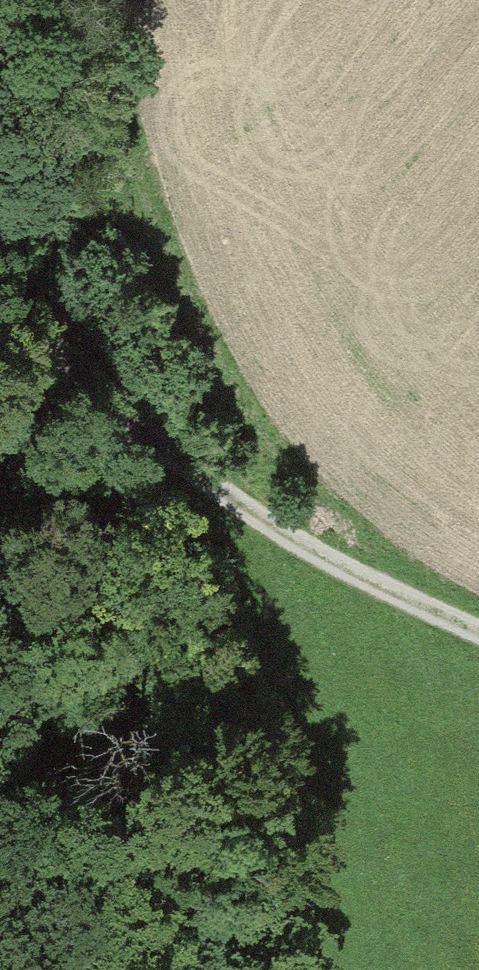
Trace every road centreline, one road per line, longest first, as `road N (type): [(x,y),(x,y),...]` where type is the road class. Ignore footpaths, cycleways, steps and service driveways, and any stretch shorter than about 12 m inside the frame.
road 1 (unclassified): [(0,326),(147,524),(182,629),(267,969)]
road 2 (track): [(478,634),(350,577),(127,427),(50,390)]

